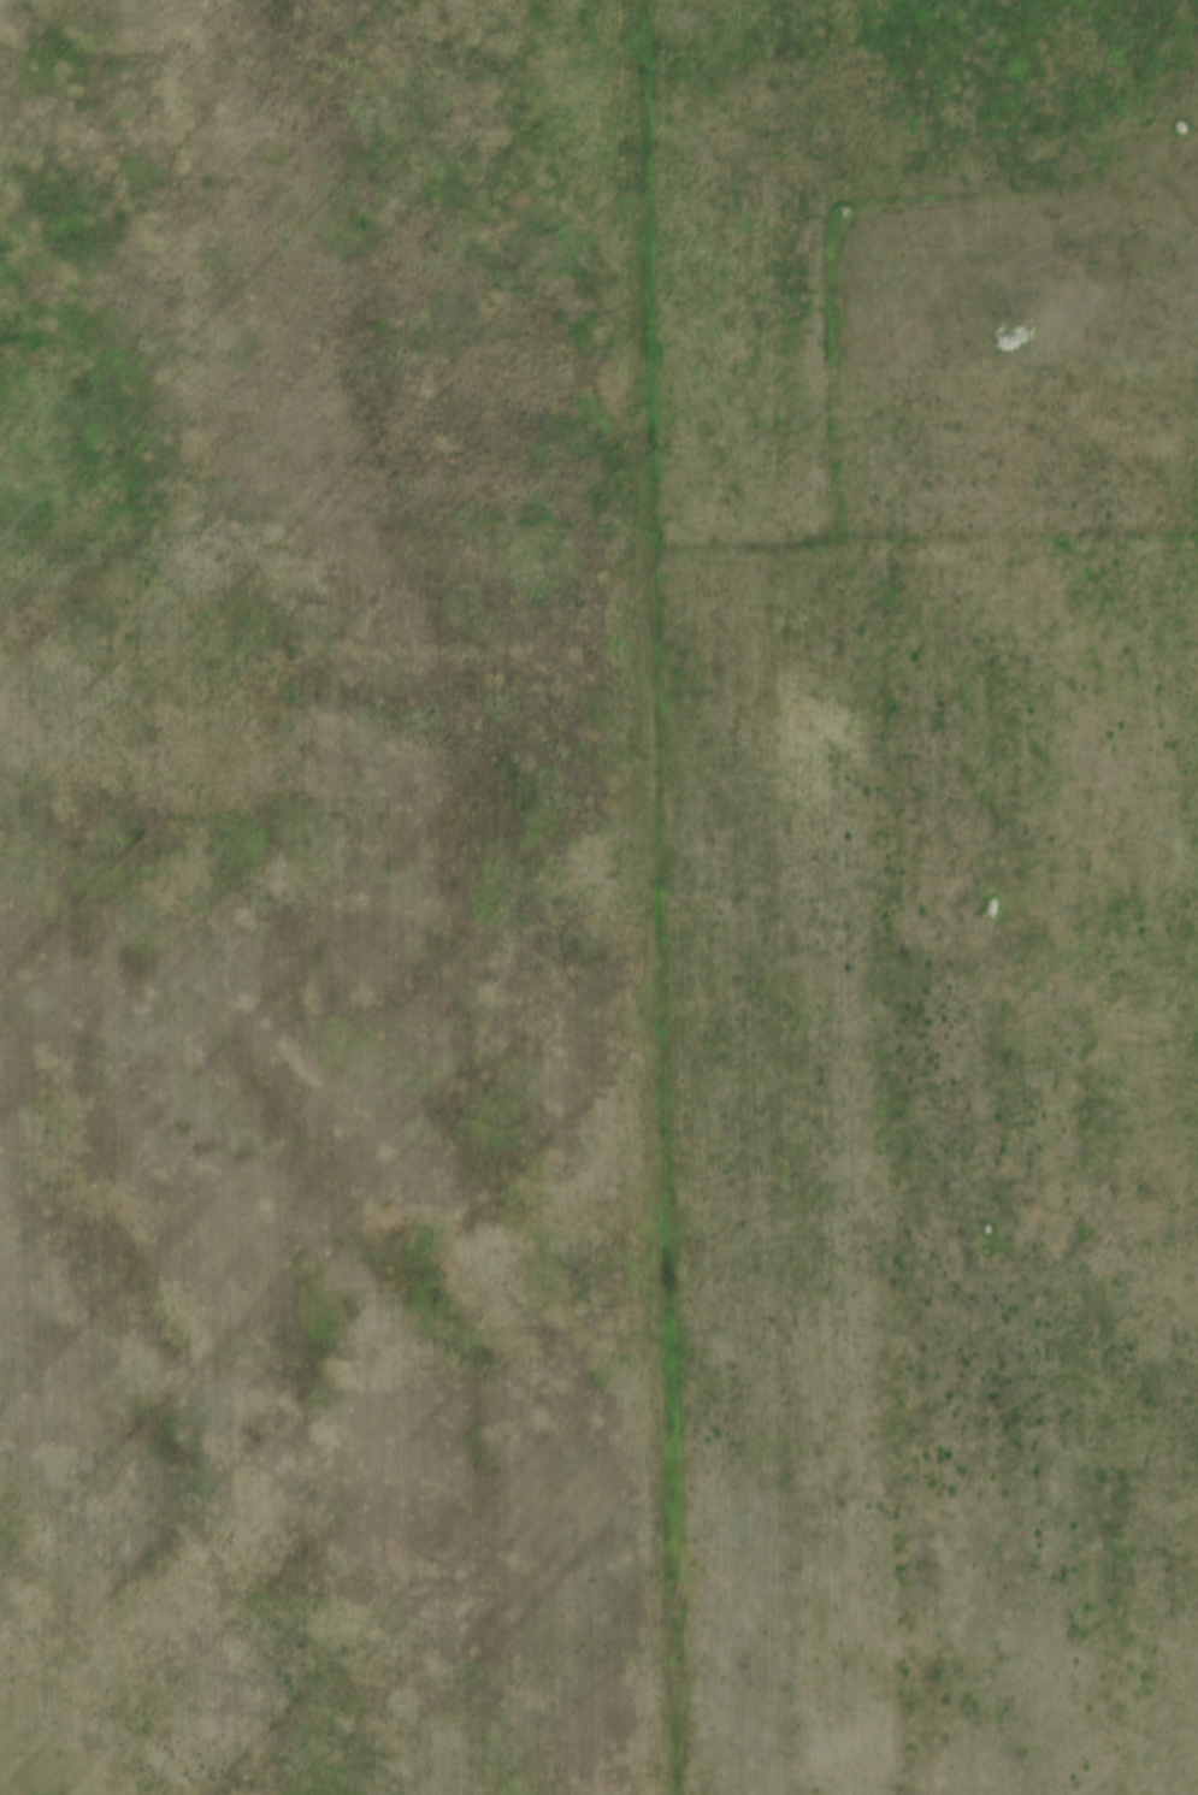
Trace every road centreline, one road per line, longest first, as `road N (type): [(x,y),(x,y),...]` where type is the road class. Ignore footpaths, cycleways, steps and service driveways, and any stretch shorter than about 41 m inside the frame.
road 1 (track): [(630,0),(658,1794)]

